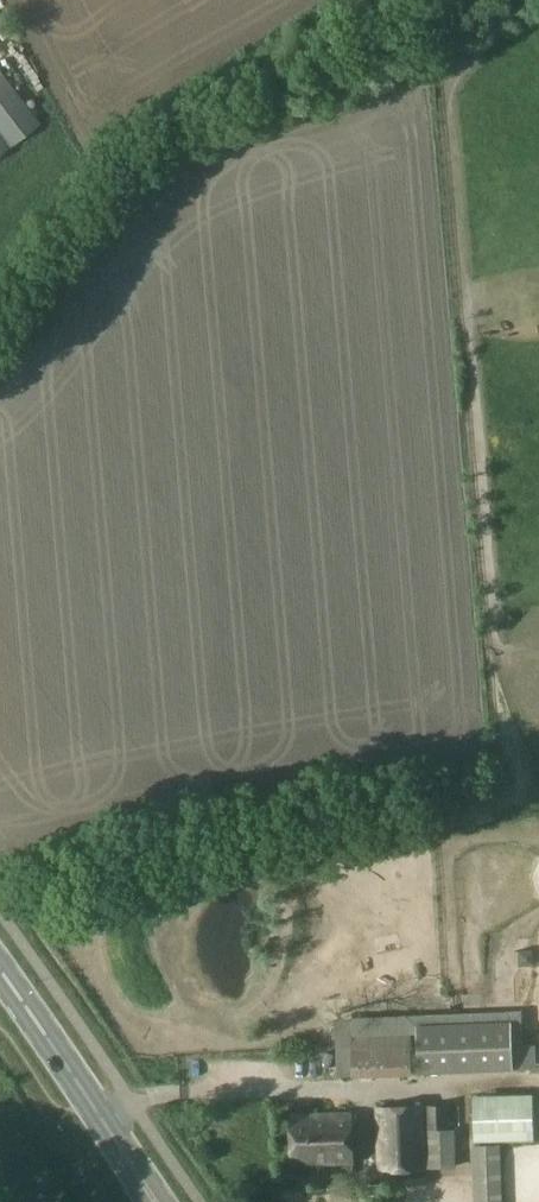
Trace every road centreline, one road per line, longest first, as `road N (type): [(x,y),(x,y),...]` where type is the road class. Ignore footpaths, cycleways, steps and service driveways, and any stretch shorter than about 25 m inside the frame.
road 1 (primary): [(154,1201),(0,972)]

